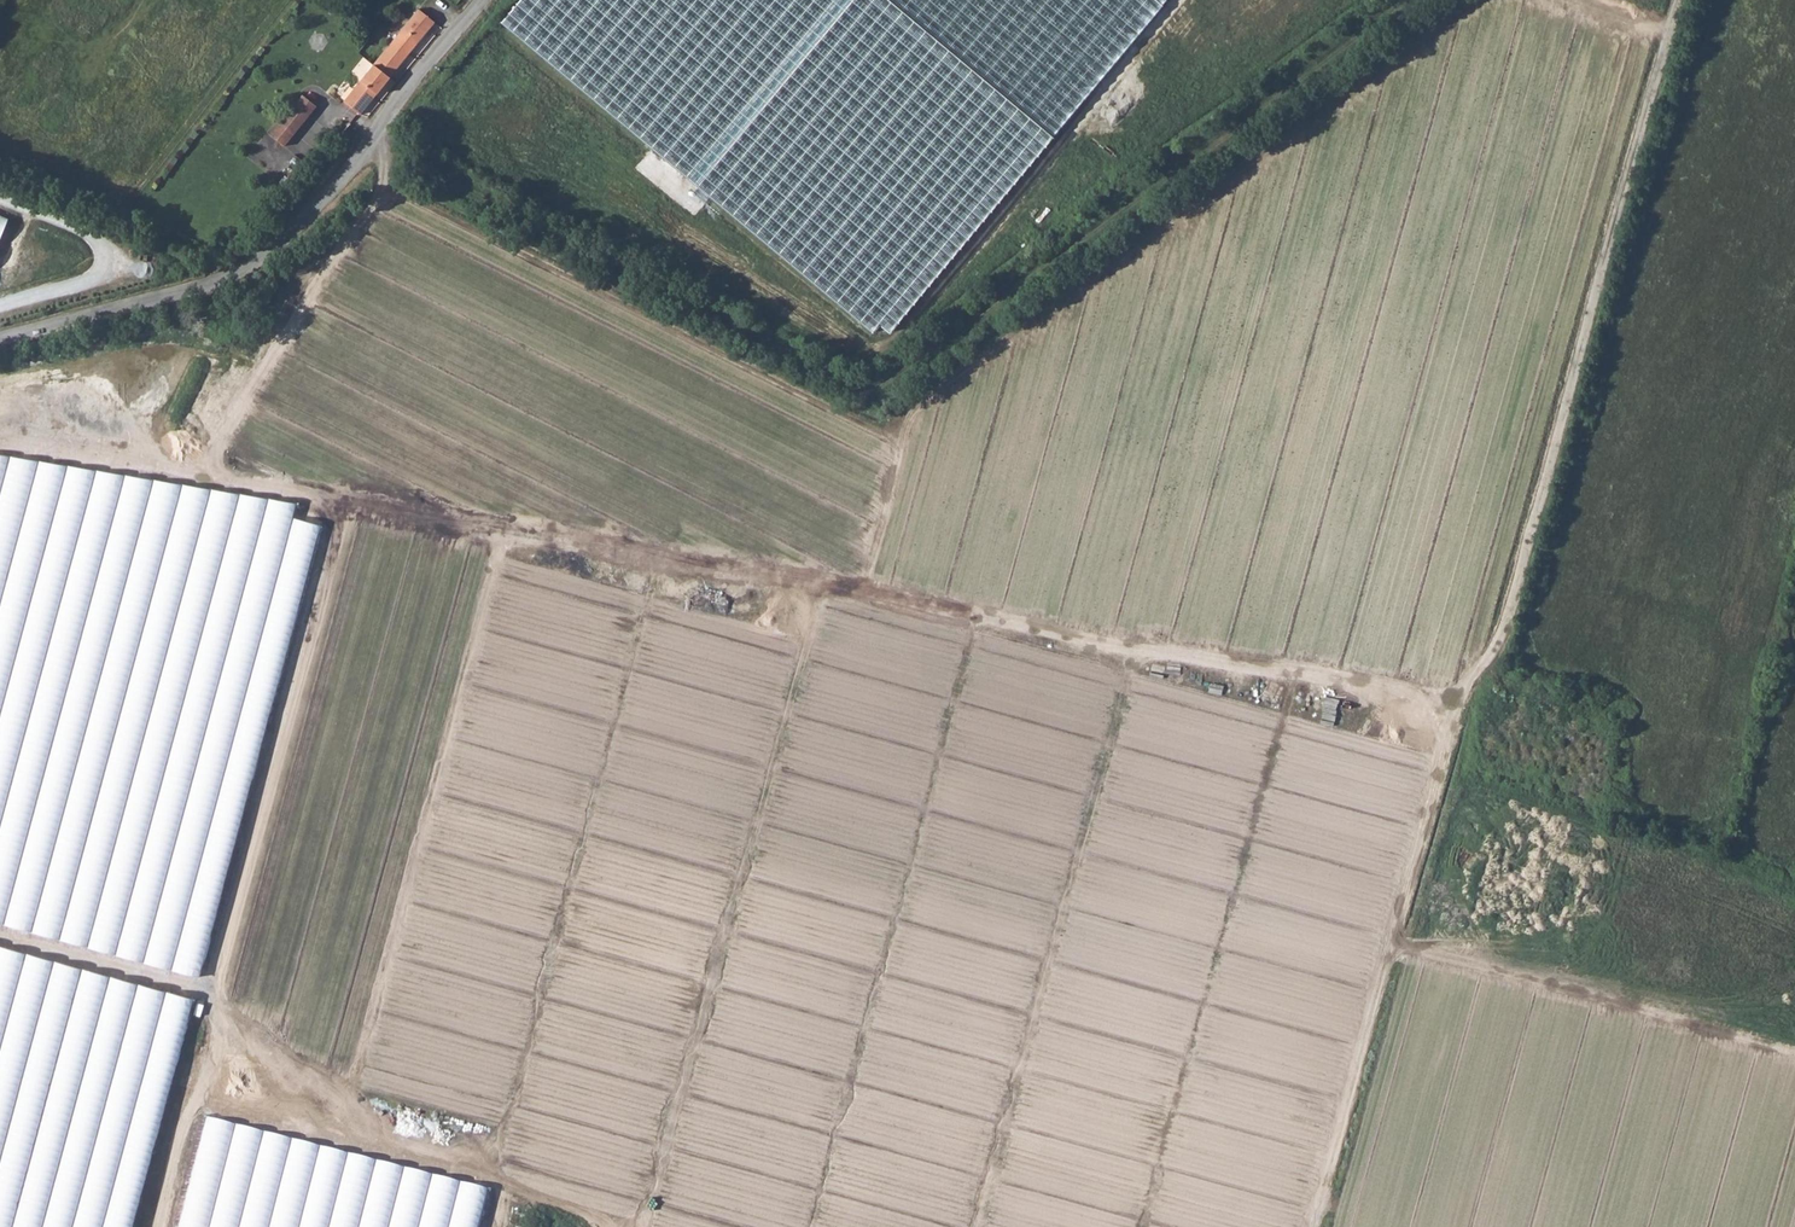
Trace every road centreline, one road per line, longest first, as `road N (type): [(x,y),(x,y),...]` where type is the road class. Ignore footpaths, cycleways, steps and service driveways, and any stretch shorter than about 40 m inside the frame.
road 1 (unclassified): [(485,0),(336,188),(257,260),(220,280),(0,343)]
road 2 (unclassified): [(0,310),(91,282),(106,257),(96,237),(0,196)]

